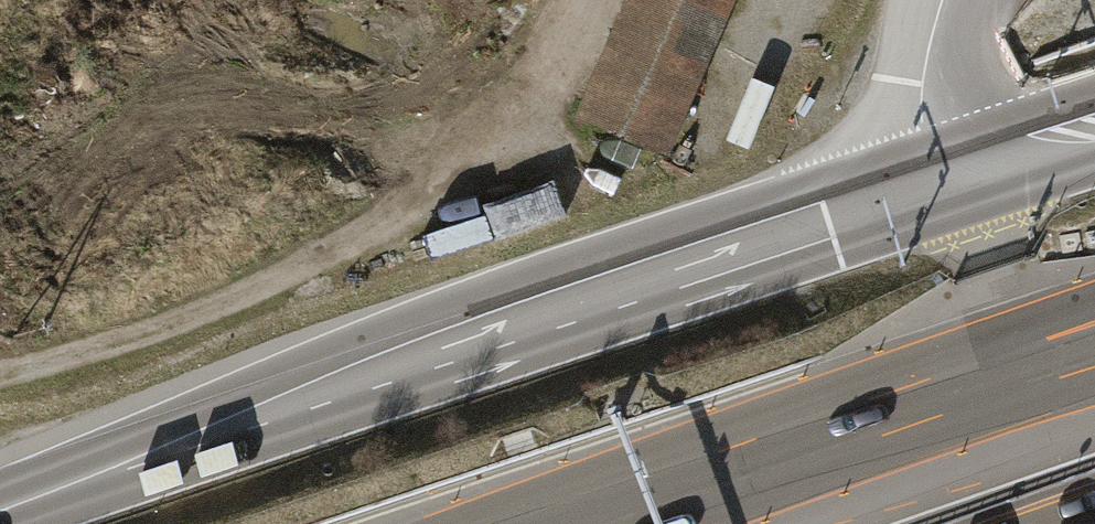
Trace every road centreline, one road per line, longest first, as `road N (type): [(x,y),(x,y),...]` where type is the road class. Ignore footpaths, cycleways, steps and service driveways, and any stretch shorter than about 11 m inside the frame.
road 1 (secondary): [(0,511),(538,315),(1094,133)]
road 2 (track): [(0,381),(233,309),(327,264),(407,212),(481,148),(546,74),(591,0)]
road 3 (motorway): [(910,424),(585,523)]
road 4 (motorway): [(910,424),(680,523)]
road 5 (motorway): [(1094,361),(910,424)]

